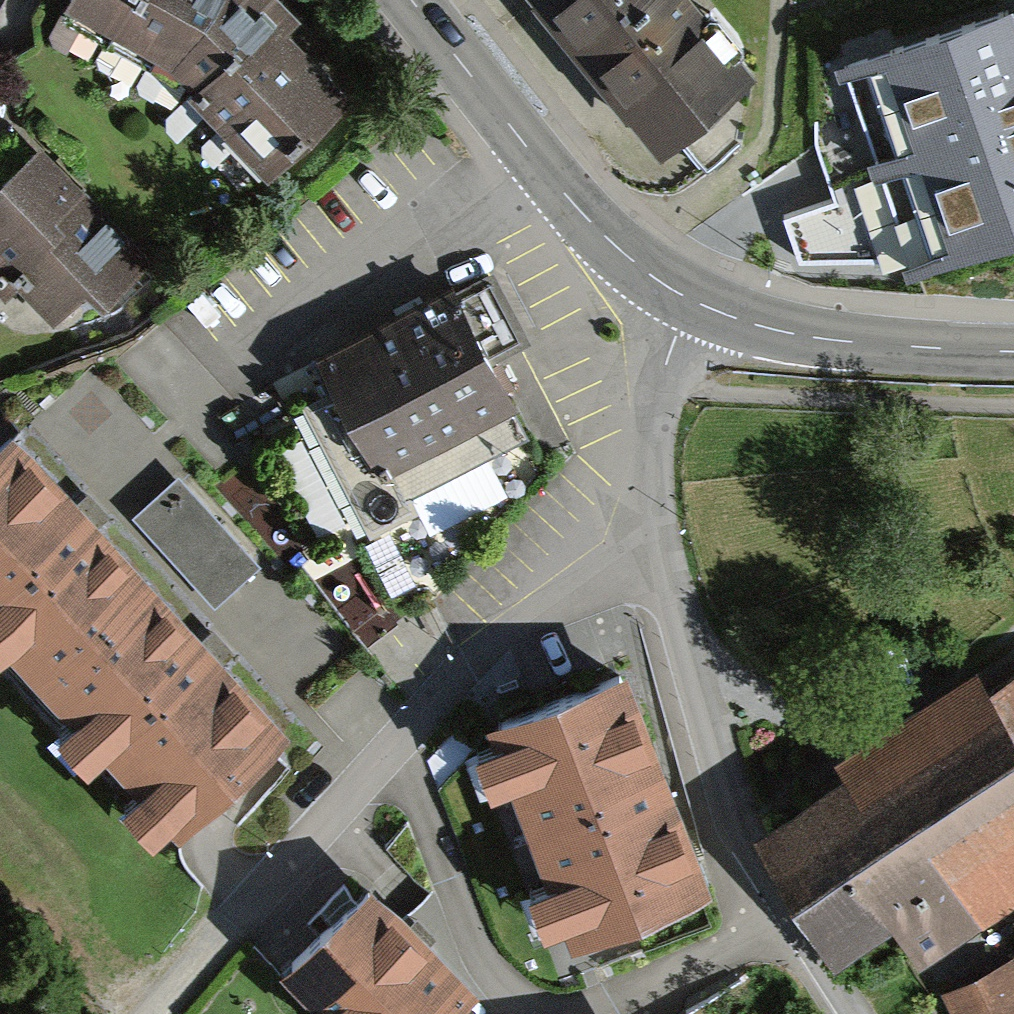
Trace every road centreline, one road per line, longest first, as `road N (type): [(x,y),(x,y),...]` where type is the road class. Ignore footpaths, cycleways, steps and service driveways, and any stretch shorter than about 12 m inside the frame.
road 1 (residential): [(653,522),(456,680),(141,1013)]
road 2 (unclassified): [(857,1013),(727,805),(653,522)]
road 3 (tertiary): [(693,300),(591,229),(409,0)]
road 4 (tertiary): [(1013,349),(786,334),(693,300)]
road 5 (unclassified): [(653,522),(657,377),(693,300)]

